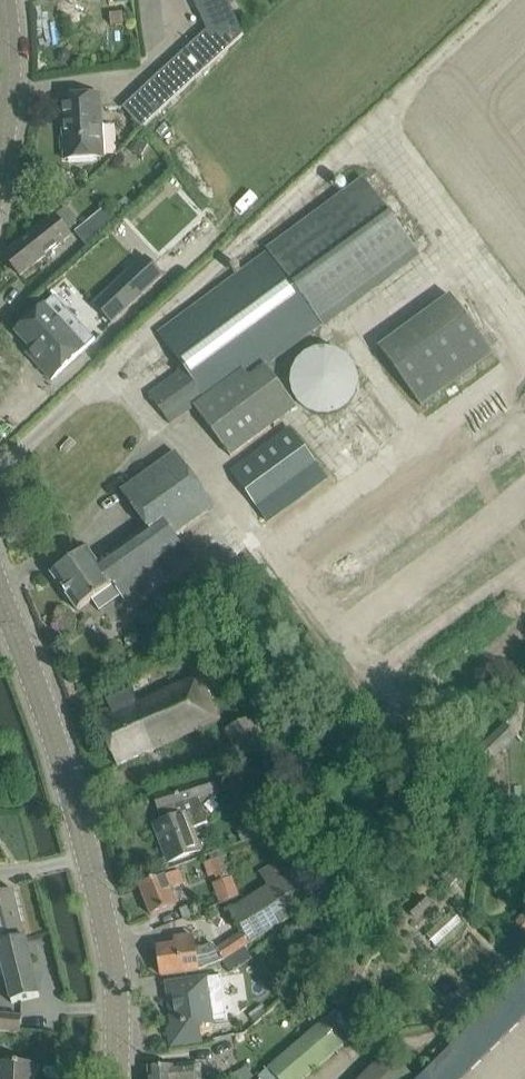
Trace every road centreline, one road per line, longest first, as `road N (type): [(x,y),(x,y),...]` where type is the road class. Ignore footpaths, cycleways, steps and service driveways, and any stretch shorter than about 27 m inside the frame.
road 1 (tertiary): [(115,1078),(118,1008),(104,915),(55,736),(0,594)]
road 2 (tertiary): [(0,159),(10,67),(5,0)]

